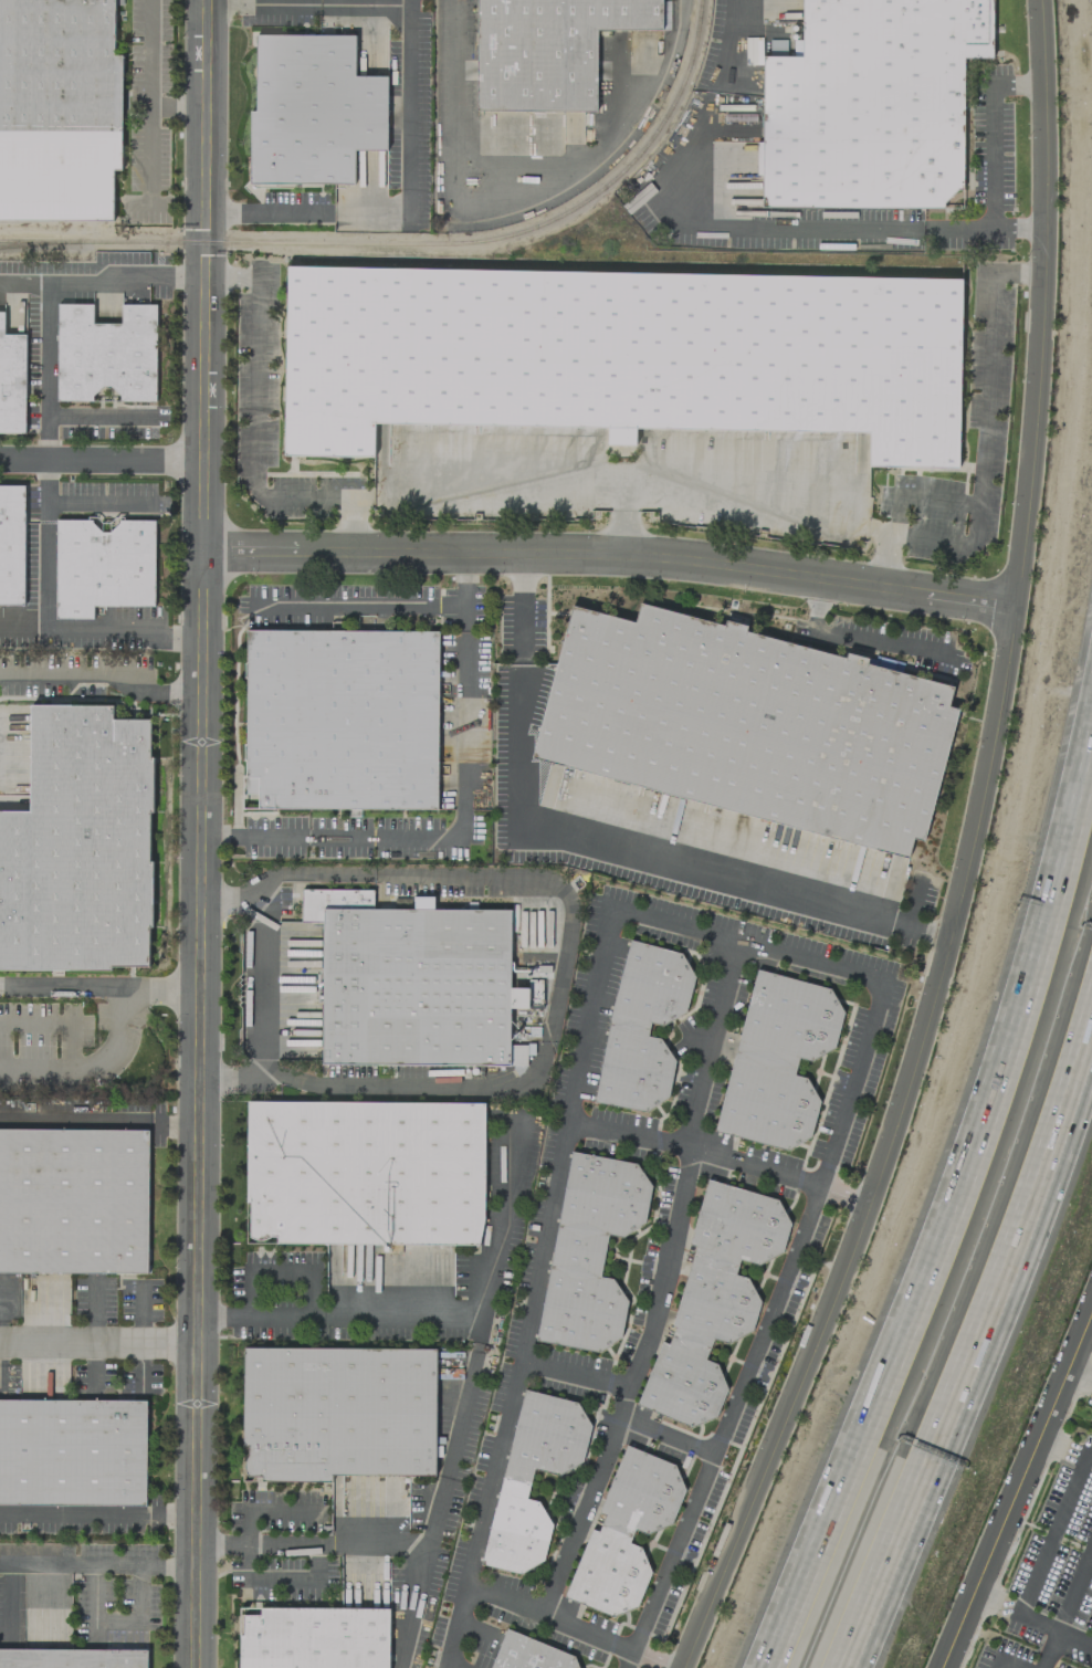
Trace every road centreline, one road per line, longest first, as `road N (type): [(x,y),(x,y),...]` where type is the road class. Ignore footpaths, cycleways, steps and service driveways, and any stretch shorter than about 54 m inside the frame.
road 1 (residential): [(1041,0),(1044,228),(1032,445),(1016,602),(938,983),(843,1270),(678,1667)]
road 2 (residential): [(208,0),(192,1667)]
road 3 (residential): [(1016,602),(584,542),(201,546)]
road 4 (motorway): [(1091,705),(1038,935),(876,1391)]
road 5 (motorway): [(834,1667),(1027,1193),(1091,998)]
road 6 (residential): [(1091,1313),(943,1667)]
road 7 (motorway): [(876,1391),(763,1667)]
road 8 (residential): [(201,460),(0,456)]

